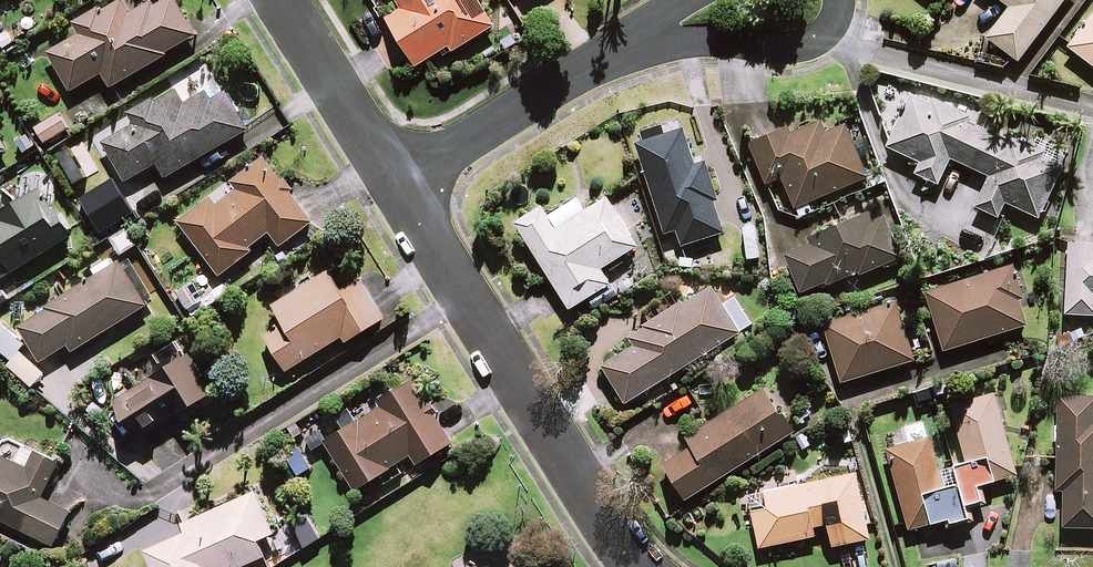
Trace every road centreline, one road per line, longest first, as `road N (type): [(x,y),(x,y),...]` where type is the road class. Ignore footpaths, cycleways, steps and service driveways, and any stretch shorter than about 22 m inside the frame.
road 1 (residential): [(639,566),(385,186)]
road 2 (residential): [(385,186),(644,39)]
road 3 (residential): [(385,186),(274,0)]
road 4 (residential): [(839,0),(834,22),(813,34),(747,47),(690,41)]

